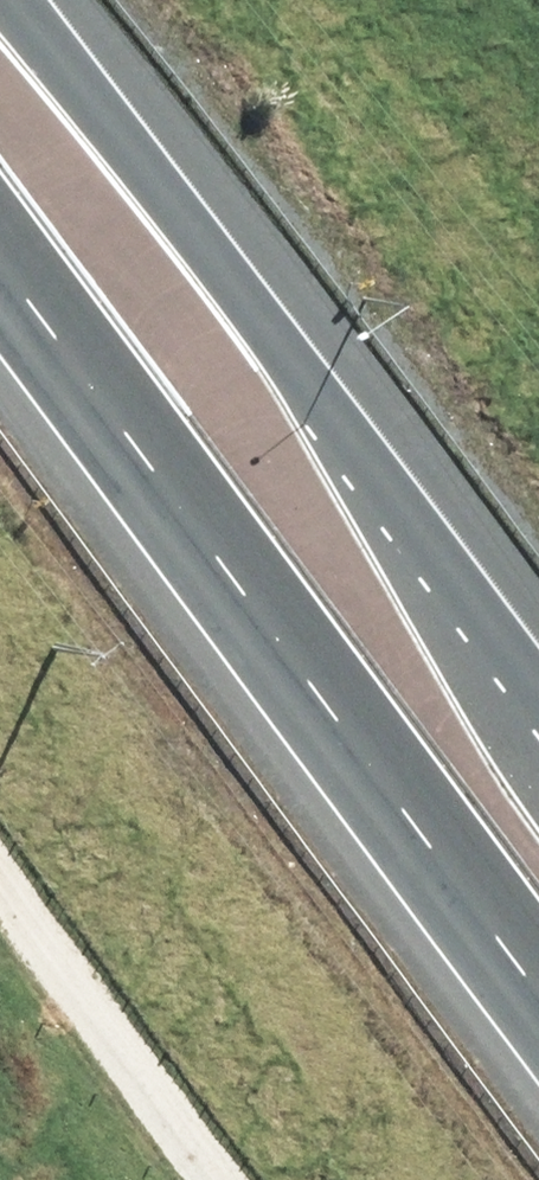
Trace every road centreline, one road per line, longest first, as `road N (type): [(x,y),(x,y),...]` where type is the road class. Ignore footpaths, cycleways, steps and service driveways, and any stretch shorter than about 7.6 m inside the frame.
road 1 (trunk): [(538,981),(0,267)]
road 2 (trunk): [(5,0),(538,699)]

